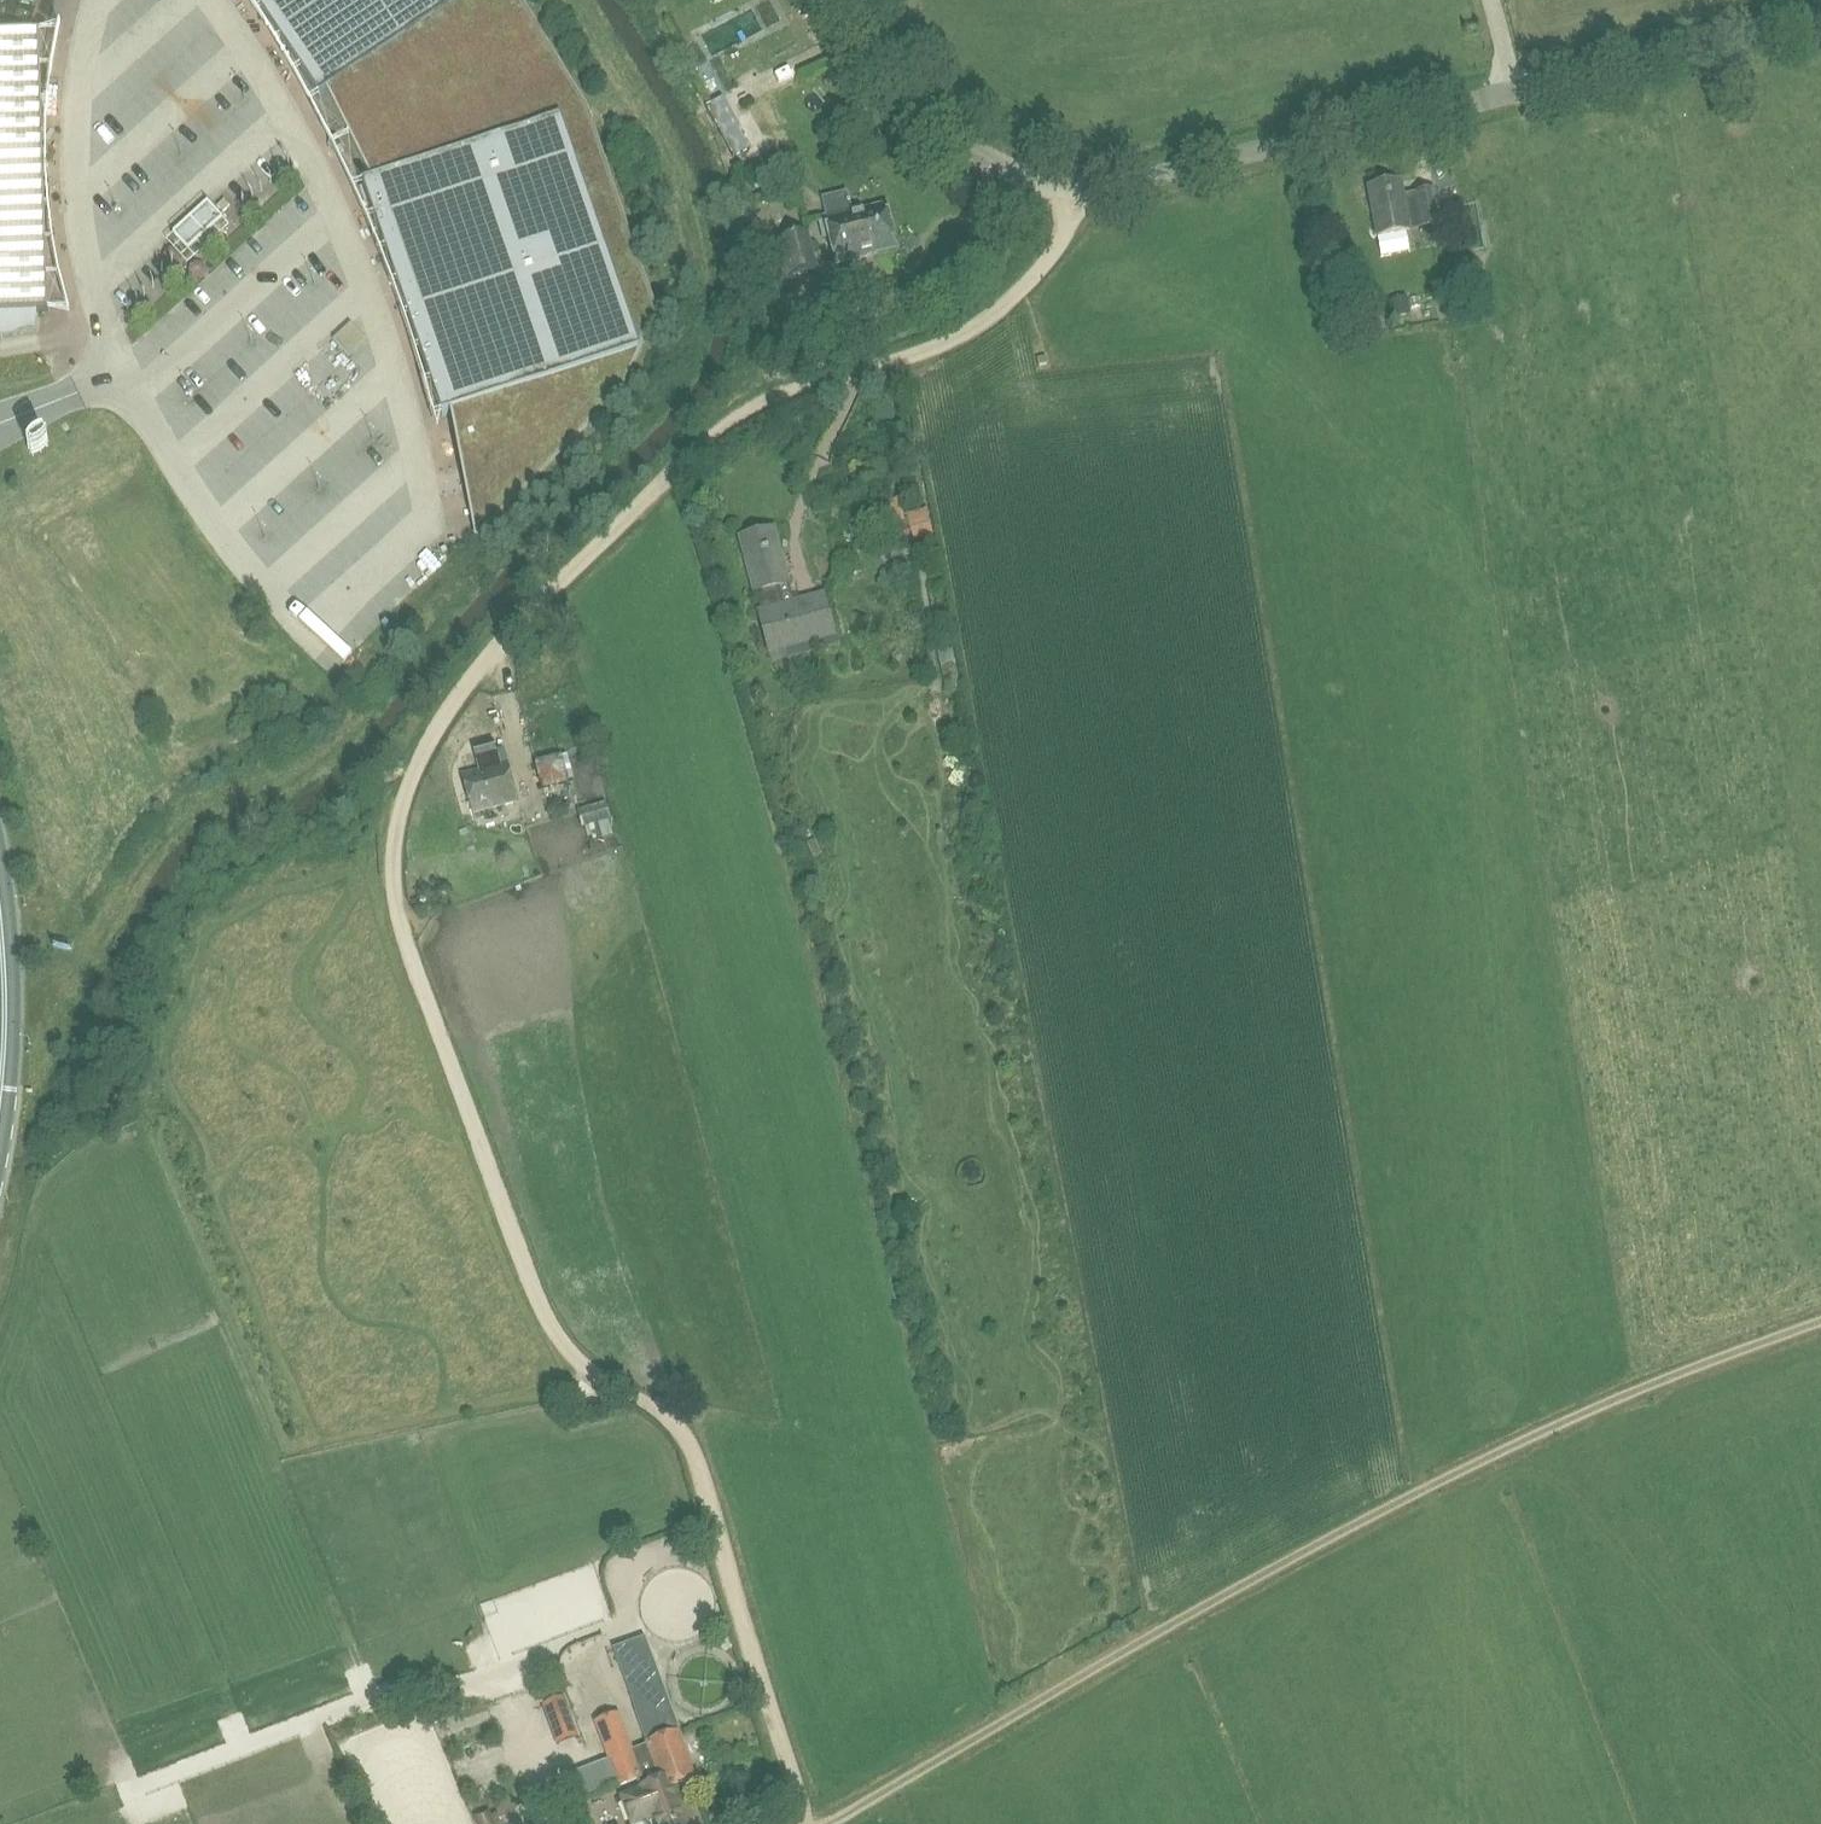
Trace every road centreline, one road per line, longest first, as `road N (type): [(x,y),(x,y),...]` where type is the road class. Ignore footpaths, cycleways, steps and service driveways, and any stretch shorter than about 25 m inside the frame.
road 1 (unclassified): [(1077,190),(1036,261),(972,322),(887,362),(778,398),(701,448),(548,591),(462,688),(412,775),(396,840),(399,910),(546,1314),(599,1374),(660,1409),(697,1460),(805,1823)]
road 2 (track): [(822,1823),(1441,1476),(1627,1390),(1820,1320)]
road 3 (residential): [(122,373),(302,629),(432,518),(340,204),(220,0)]
road 4 (unclassified): [(1820,21),(1077,190)]
road 5 (residential): [(96,0),(74,127),(76,195),(107,338)]
road 6 (unclassified): [(1077,190),(1030,182),(984,160),(941,123),(854,0)]
road 7 (tertiary): [(0,1102),(0,910)]
road 8 (unclassified): [(0,426),(122,373)]

